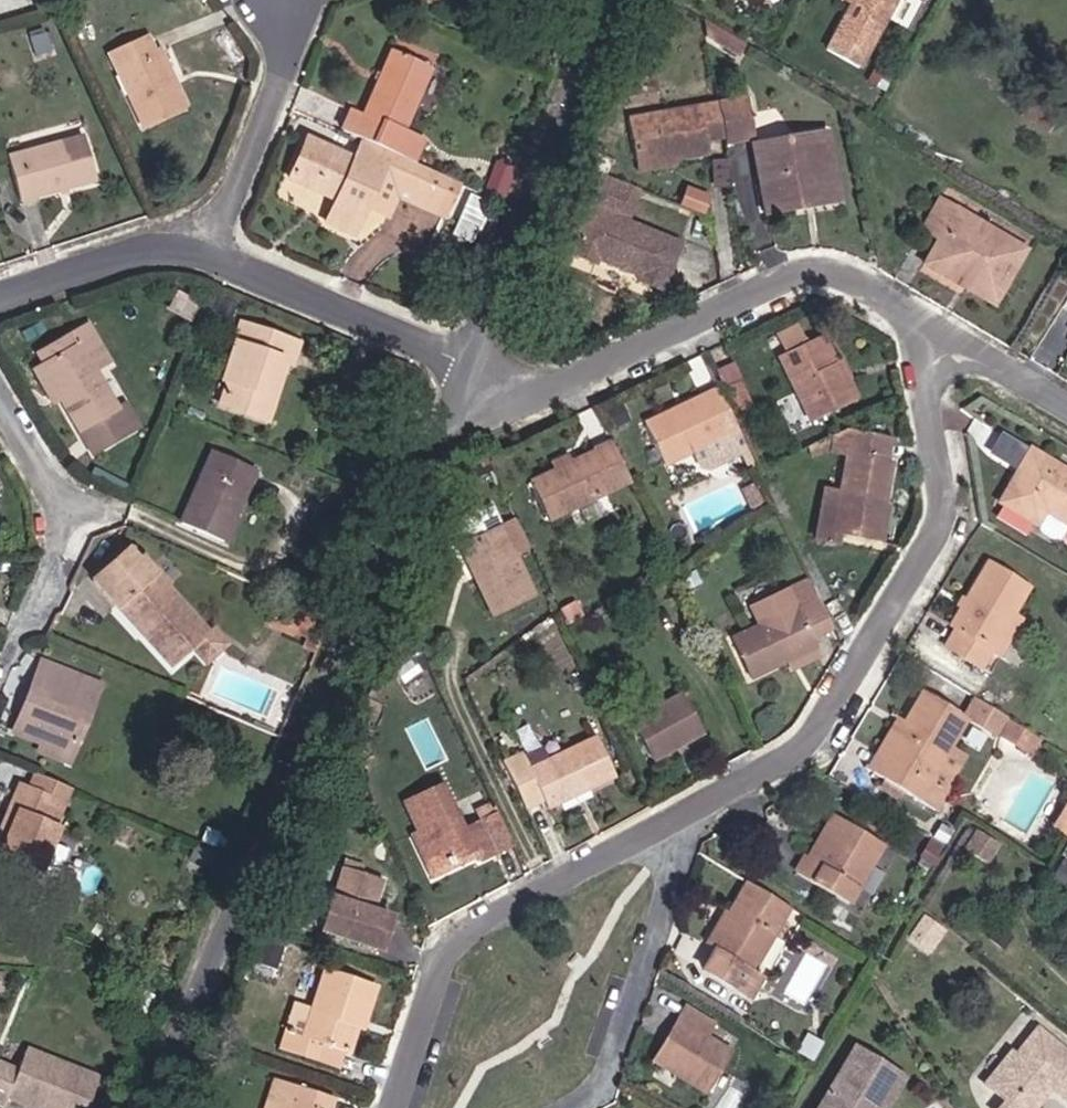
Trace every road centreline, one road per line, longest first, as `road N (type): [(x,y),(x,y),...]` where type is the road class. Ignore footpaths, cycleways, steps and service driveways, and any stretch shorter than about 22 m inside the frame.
road 1 (unclassified): [(155,1107),(468,370)]
road 2 (residential): [(942,335),(922,369),(946,522),(808,730),(673,808)]
road 3 (residential): [(468,370),(549,389),(825,266),(942,335)]
road 4 (residential): [(673,808),(449,938),(391,1107)]
road 5 (unclassified): [(468,370),(628,0)]
road 6 (residential): [(562,1107),(595,1079),(664,886),(673,808)]
road 7 (residential): [(0,404),(54,492),(55,571),(0,702)]
road 8 (residential): [(468,370),(225,260),(197,229)]
road 9 (residential): [(303,0),(240,190),(197,229)]
road 10 (residential): [(197,229),(0,291)]
road 11 (residential): [(942,335),(1066,412)]

